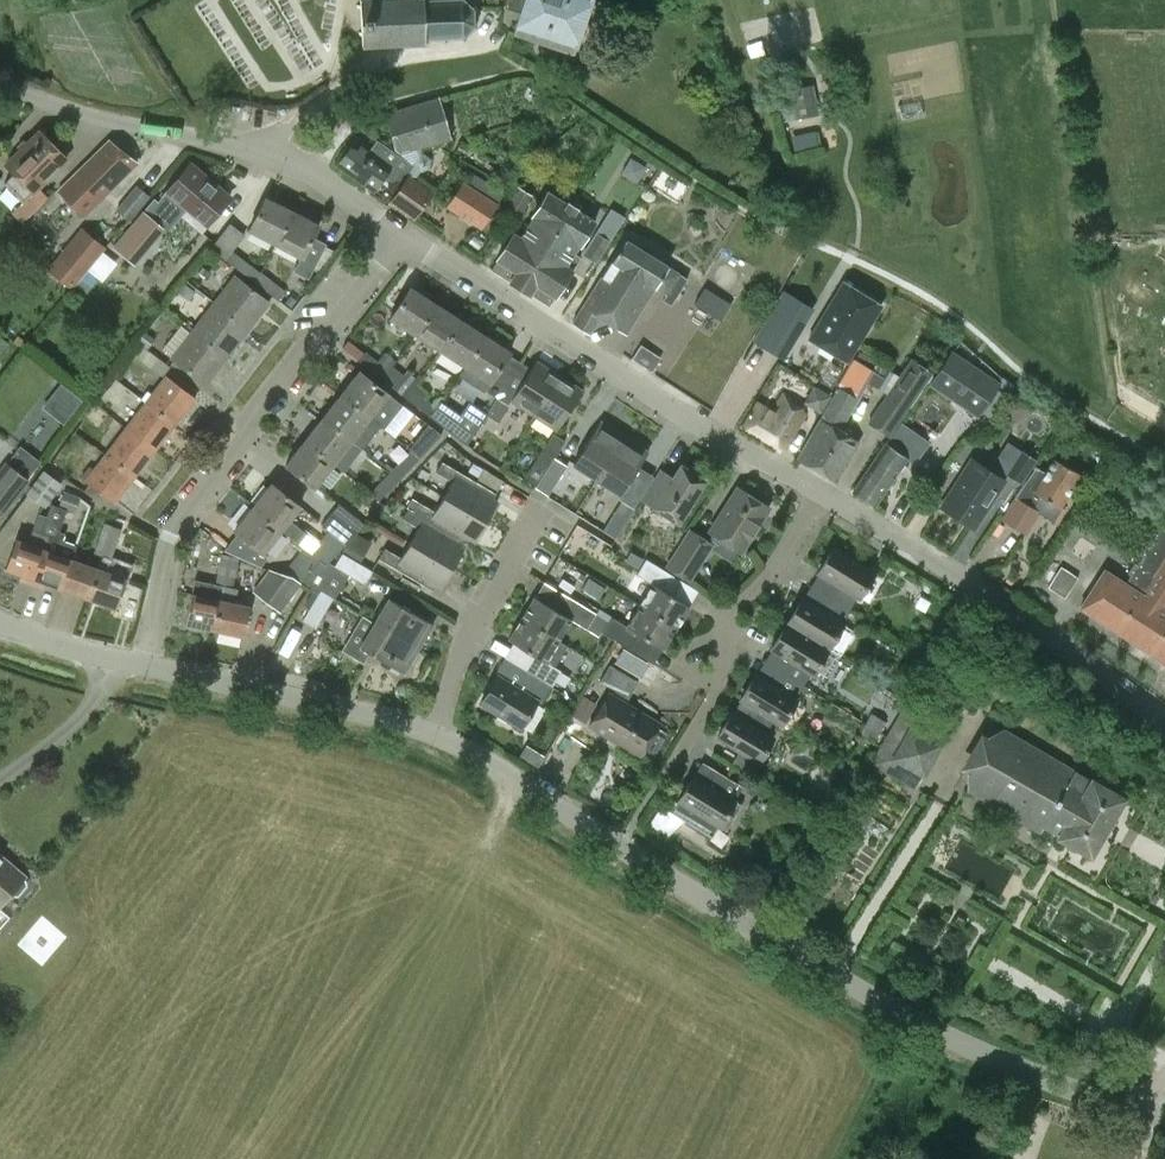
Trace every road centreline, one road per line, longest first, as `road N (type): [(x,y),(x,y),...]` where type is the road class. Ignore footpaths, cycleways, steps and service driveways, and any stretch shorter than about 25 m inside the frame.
road 1 (unclassified): [(1156,1111),(948,1035),(753,930),(434,734)]
road 2 (residential): [(143,665),(168,537),(403,232)]
road 3 (residential): [(403,232),(819,490)]
road 4 (residential): [(819,490),(1164,722)]
road 5 (residential): [(671,765),(714,692),(717,639),(738,603),(768,576),(819,490)]
road 6 (residential): [(434,734),(143,665)]
road 7 (unclassified): [(0,86),(251,145)]
road 8 (residential): [(434,734),(462,637),(543,507)]
road 9 (residential): [(251,145),(313,170),(403,232)]
road 10 (residential): [(143,665),(0,624)]

